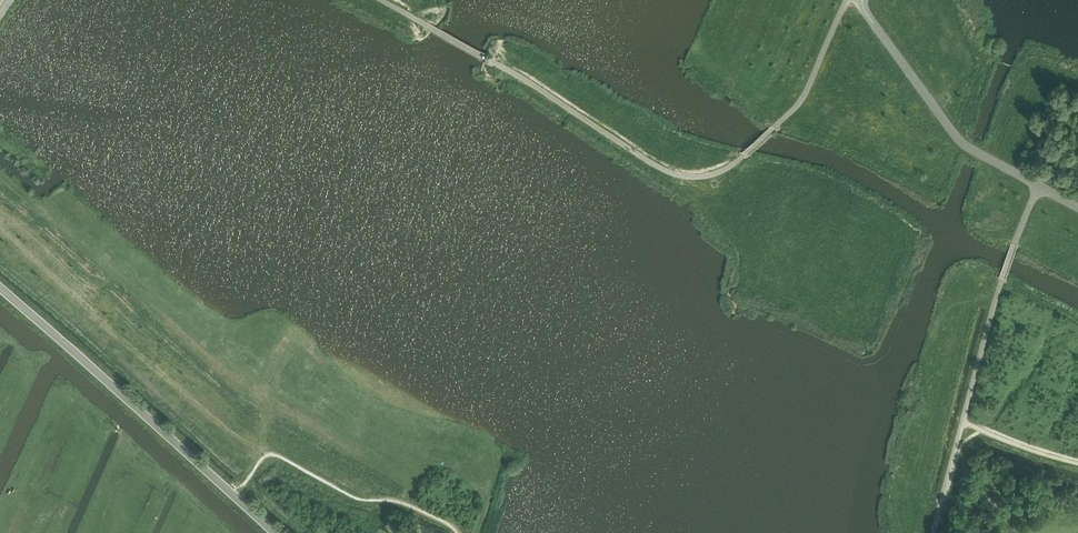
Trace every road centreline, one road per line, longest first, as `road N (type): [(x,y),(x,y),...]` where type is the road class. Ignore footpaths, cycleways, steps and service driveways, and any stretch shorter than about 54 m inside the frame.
road 1 (unclassified): [(277,532),(0,287)]

